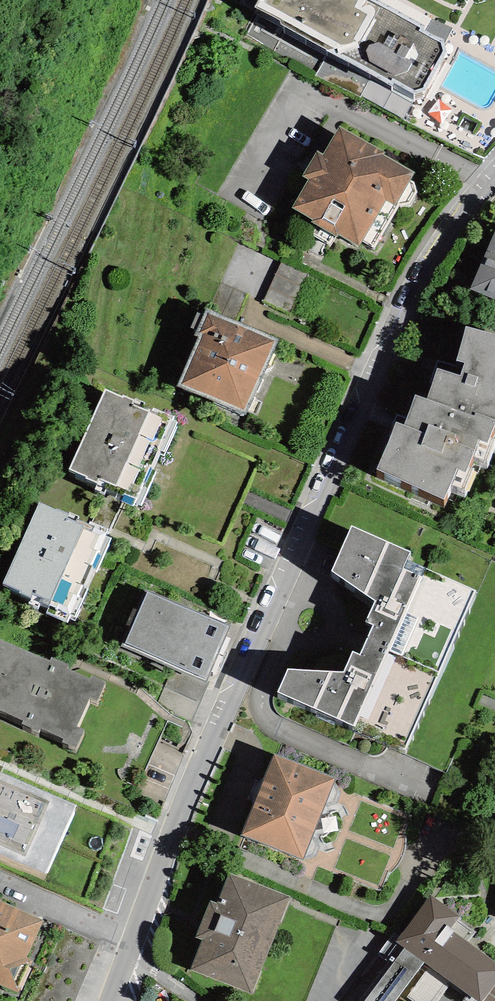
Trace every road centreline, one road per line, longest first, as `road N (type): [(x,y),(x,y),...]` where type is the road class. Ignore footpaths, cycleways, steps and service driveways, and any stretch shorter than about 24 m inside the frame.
road 1 (residential): [(139,951),(287,575),(390,340),(450,234),(494,183)]

